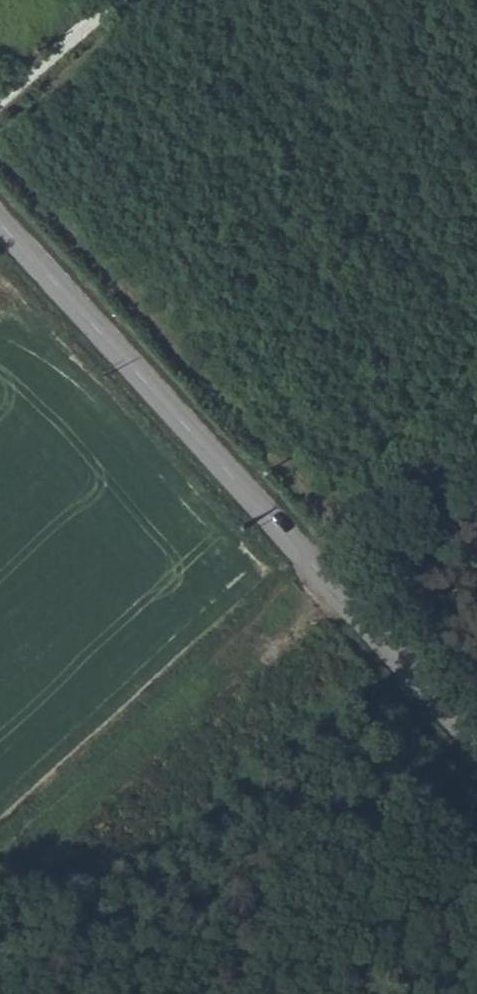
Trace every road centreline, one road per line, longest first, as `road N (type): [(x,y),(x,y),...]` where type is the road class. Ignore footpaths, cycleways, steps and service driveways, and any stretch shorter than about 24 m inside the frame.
road 1 (tertiary): [(476,743),(0,224)]
road 2 (track): [(0,876),(476,471)]
road 3 (track): [(0,96),(109,0)]

